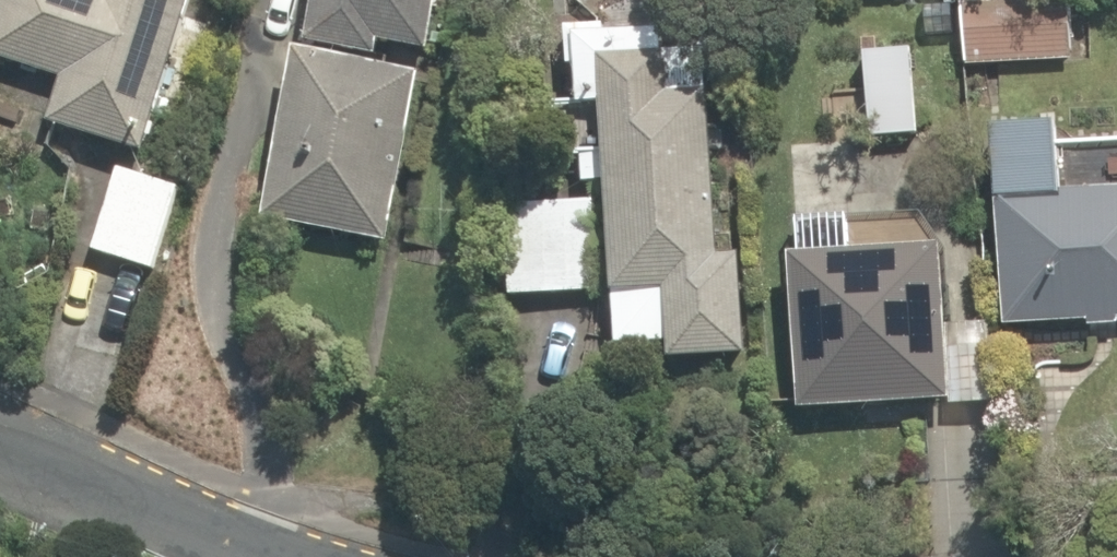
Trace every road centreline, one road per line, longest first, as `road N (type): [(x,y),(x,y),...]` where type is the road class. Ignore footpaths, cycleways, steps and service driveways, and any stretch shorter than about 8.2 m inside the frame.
road 1 (residential): [(0,444),(252,556)]

